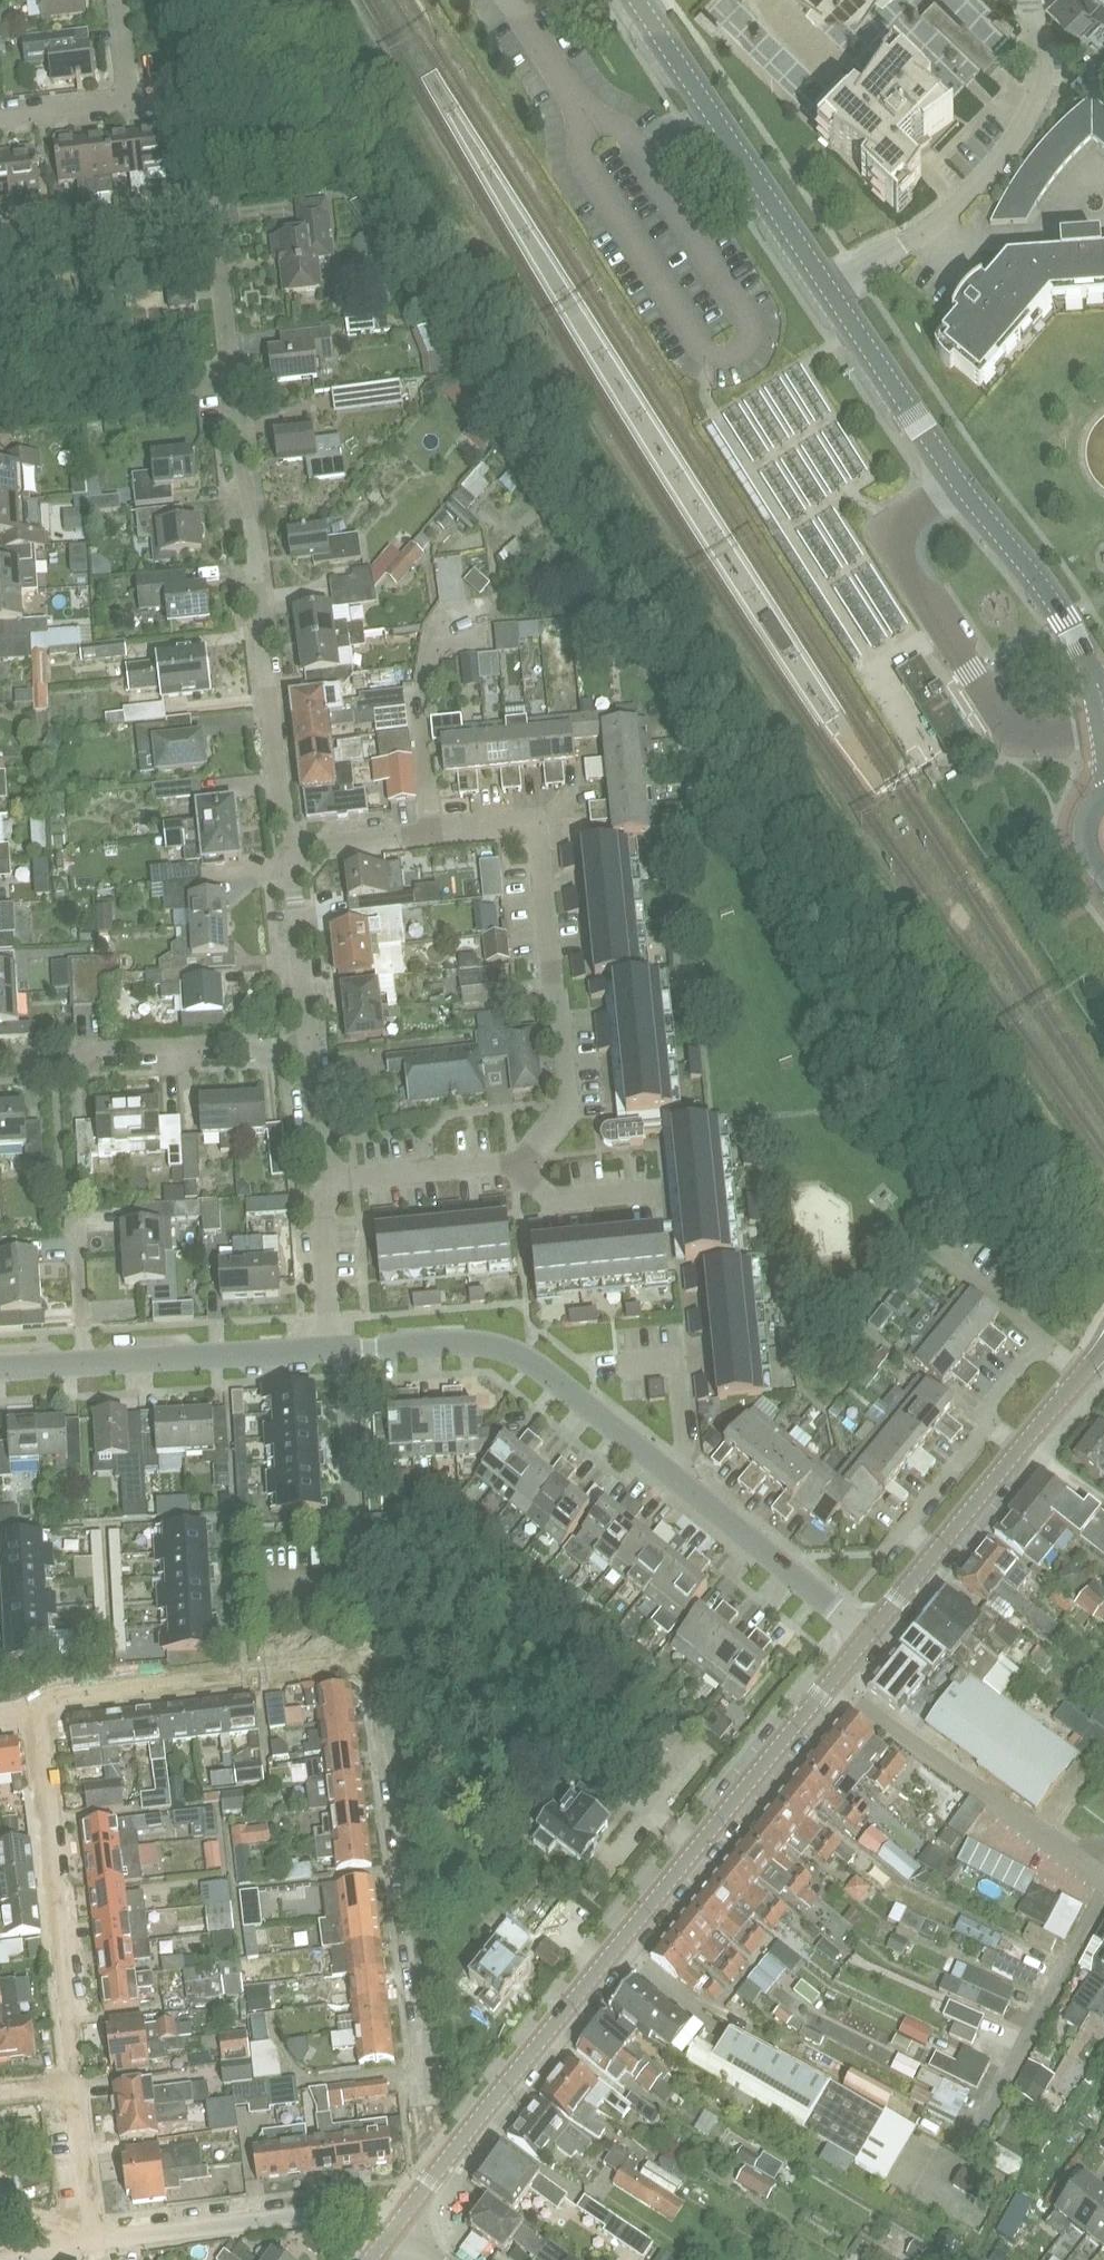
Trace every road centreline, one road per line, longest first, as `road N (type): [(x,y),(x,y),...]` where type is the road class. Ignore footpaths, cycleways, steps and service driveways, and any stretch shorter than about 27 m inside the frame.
road 1 (tertiary): [(391,2233),(830,1682)]
road 2 (residential): [(292,848),(208,169)]
road 3 (residential): [(869,1634),(538,1367),(473,1344),(343,1348)]
road 4 (residential): [(521,1164),(569,1108),(539,824),(432,834)]
road 5 (residential): [(425,2108),(377,1659)]
road 6 (tertiary): [(1065,620),(958,481),(831,287)]
road 7 (residential): [(39,1704),(77,2088)]
road 8 (residential): [(831,287),(931,226),(1009,153),(1040,78),(1030,0)]
road 9 (tertiary): [(831,287),(641,0)]
road 10 (residential): [(39,1704),(377,1659)]
road 11 (residential): [(1103,1878),(830,1682)]
road 12 (residential): [(0,1055),(24,1054),(43,1067),(67,1066),(90,1048),(310,1045)]
road 13 (residential): [(391,2233),(359,2207),(95,2240)]
road 14 (residential): [(981,2132),(1103,1893)]
road 15 (residential): [(432,834),(419,692),(430,645),(438,627),(483,623)]
road 16 (residential): [(329,1349),(82,1364)]
road 17 (residential): [(357,1579),(343,1348)]
road 18 (residential): [(310,1045),(292,848)]
road 19 (residential): [(336,1180),(521,1164)]
road 20 (residential): [(329,1349),(323,1216),(336,1180)]
road 21 (residential): [(82,1364),(77,1222),(65,1202)]
road 22 (residential): [(95,2240),(77,2088)]
road 23 (residential): [(653,1187),(553,1197),(521,1164)]
road 24 (residential): [(336,1180),(335,1165),(318,1149),(310,1045)]
road 25 (residential): [(1048,1339),(936,1252)]
road 26 (residential): [(292,848),(432,834)]
road 27 (residential): [(988,1423),(904,1529)]
road 28 (tertiary): [(935,1554),(1020,1449)]
road 29 (residential): [(0,115),(132,99)]

